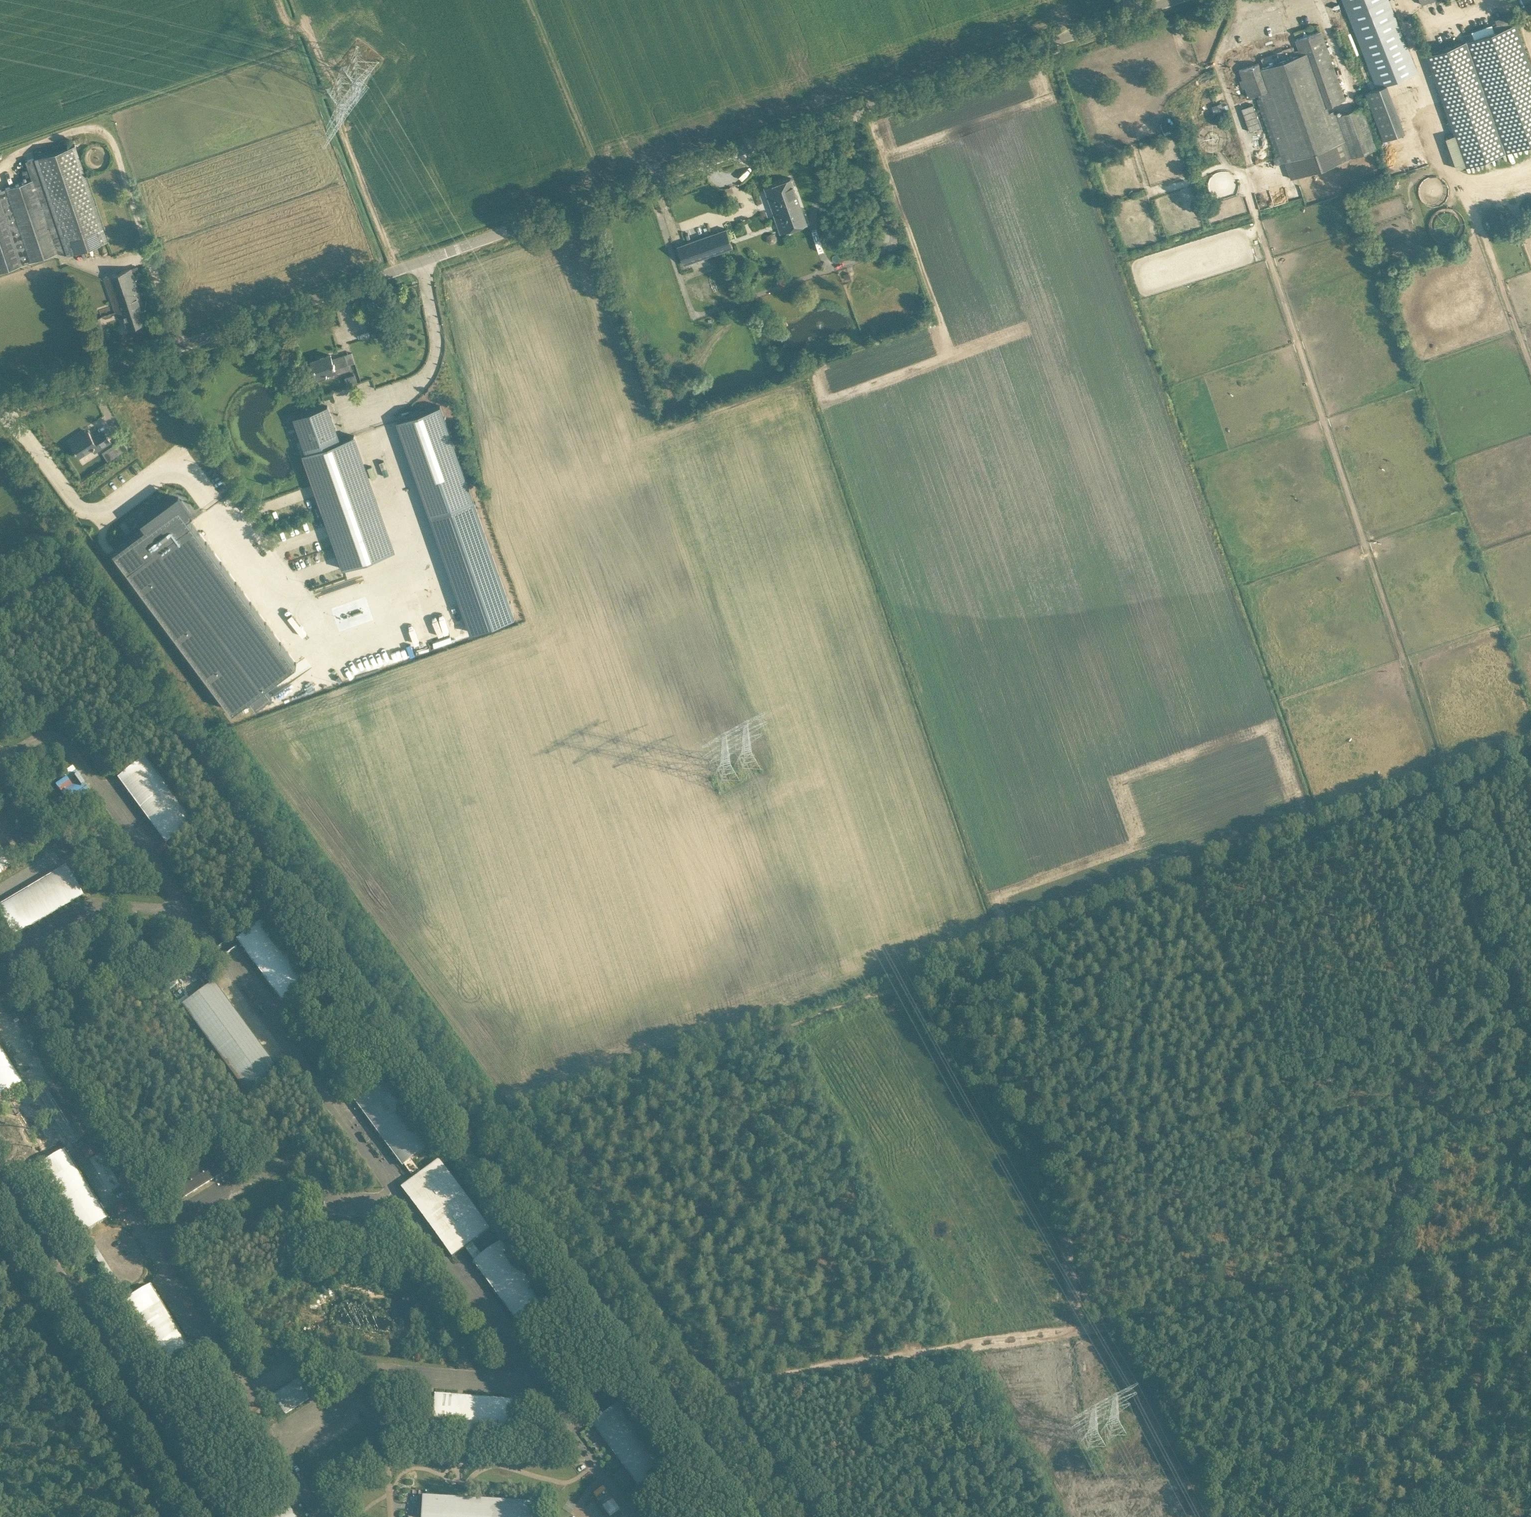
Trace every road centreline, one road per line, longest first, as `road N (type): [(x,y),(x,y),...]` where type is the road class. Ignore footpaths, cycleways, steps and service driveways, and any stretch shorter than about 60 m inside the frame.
road 1 (unclassified): [(0,409),(1159,0)]
road 2 (track): [(1530,758),(864,996),(552,1121),(546,1145)]
road 3 (track): [(1530,1258),(723,1387)]
road 4 (track): [(546,1145),(814,1516)]
road 5 (track): [(1530,1070),(1433,793)]
road 6 (track): [(0,1269),(156,1516)]

